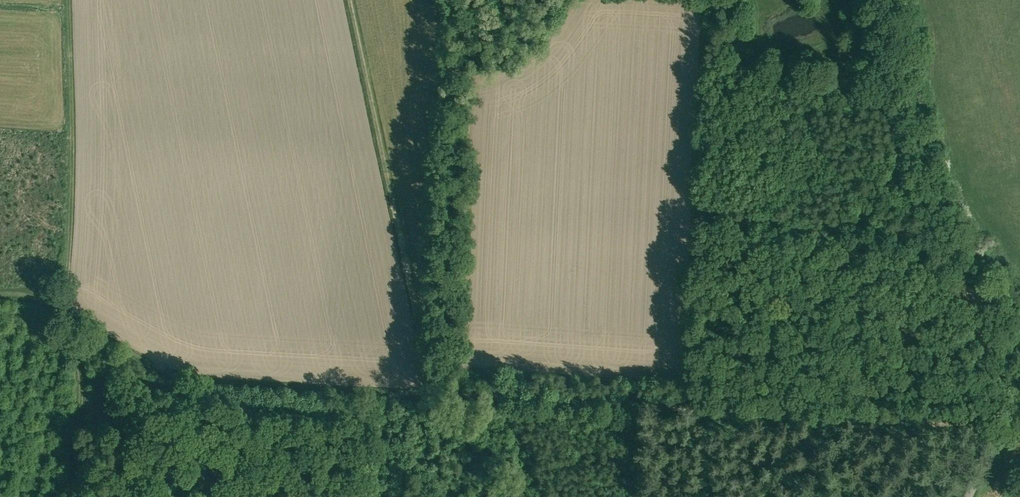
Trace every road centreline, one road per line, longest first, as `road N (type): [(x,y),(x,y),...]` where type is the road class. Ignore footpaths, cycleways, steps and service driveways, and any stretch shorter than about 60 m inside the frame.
road 1 (track): [(354,0),(433,391),(901,417),(1019,412)]
road 2 (track): [(60,496),(75,383),(56,297),(158,368),(433,391)]
road 3 (track): [(0,299),(56,297),(78,183),(69,0)]

